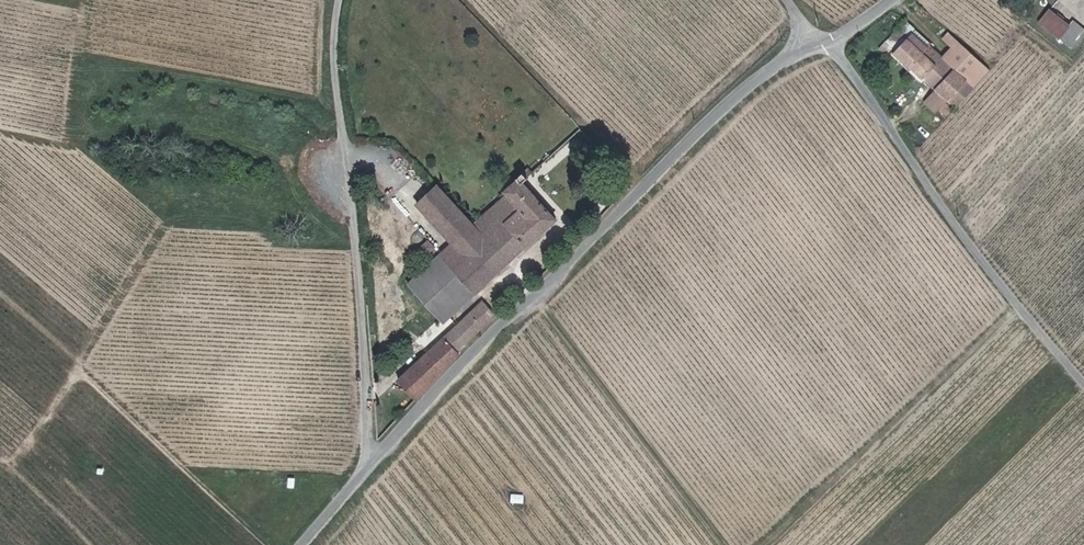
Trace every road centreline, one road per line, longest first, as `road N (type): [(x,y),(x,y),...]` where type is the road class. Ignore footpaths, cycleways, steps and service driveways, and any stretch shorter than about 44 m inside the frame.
road 1 (unclassified): [(369,465),(734,97),(771,67),(828,43)]
road 2 (unclassified): [(369,465),(362,282),(334,40),(341,0)]
road 3 (unclassified): [(1083,376),(1004,286),(828,43)]

